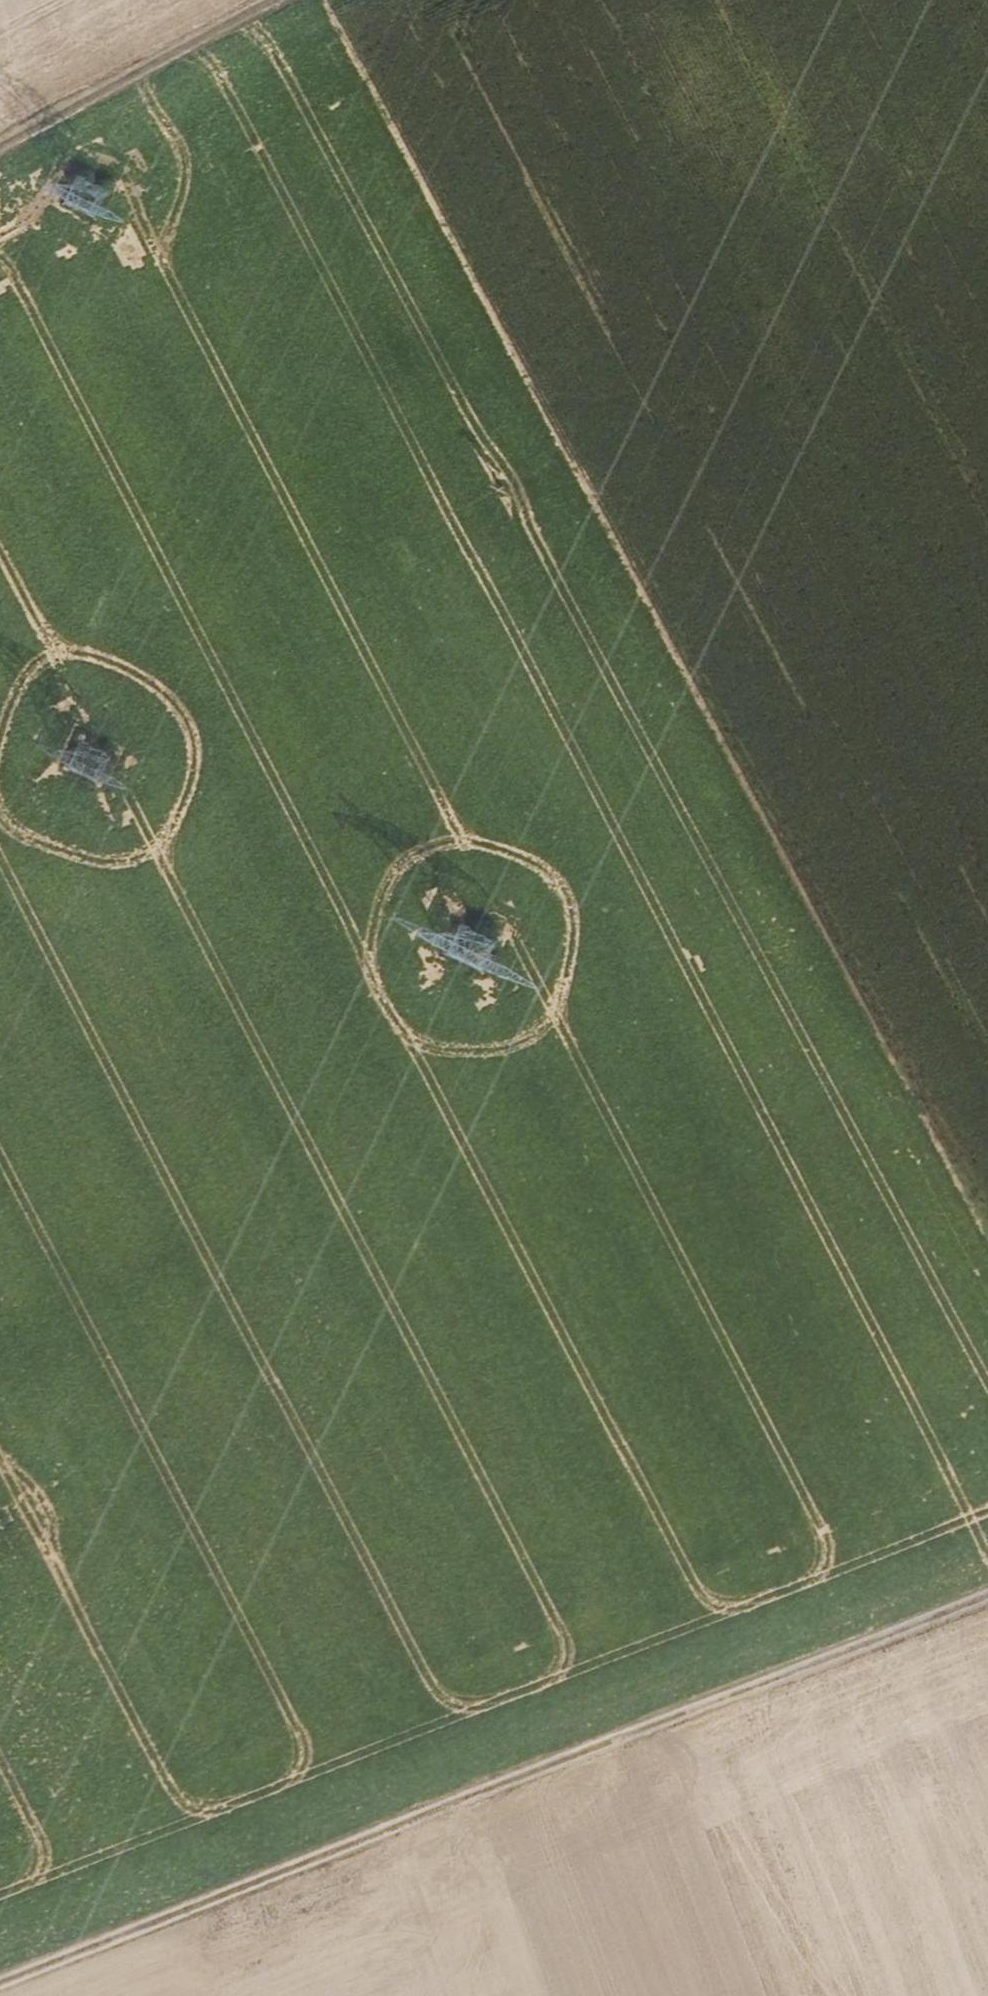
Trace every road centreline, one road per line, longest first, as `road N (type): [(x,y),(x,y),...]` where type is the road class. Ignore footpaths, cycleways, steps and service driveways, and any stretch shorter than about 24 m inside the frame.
road 1 (track): [(0,1972),(987,1587)]
road 2 (track): [(288,0),(0,156)]

